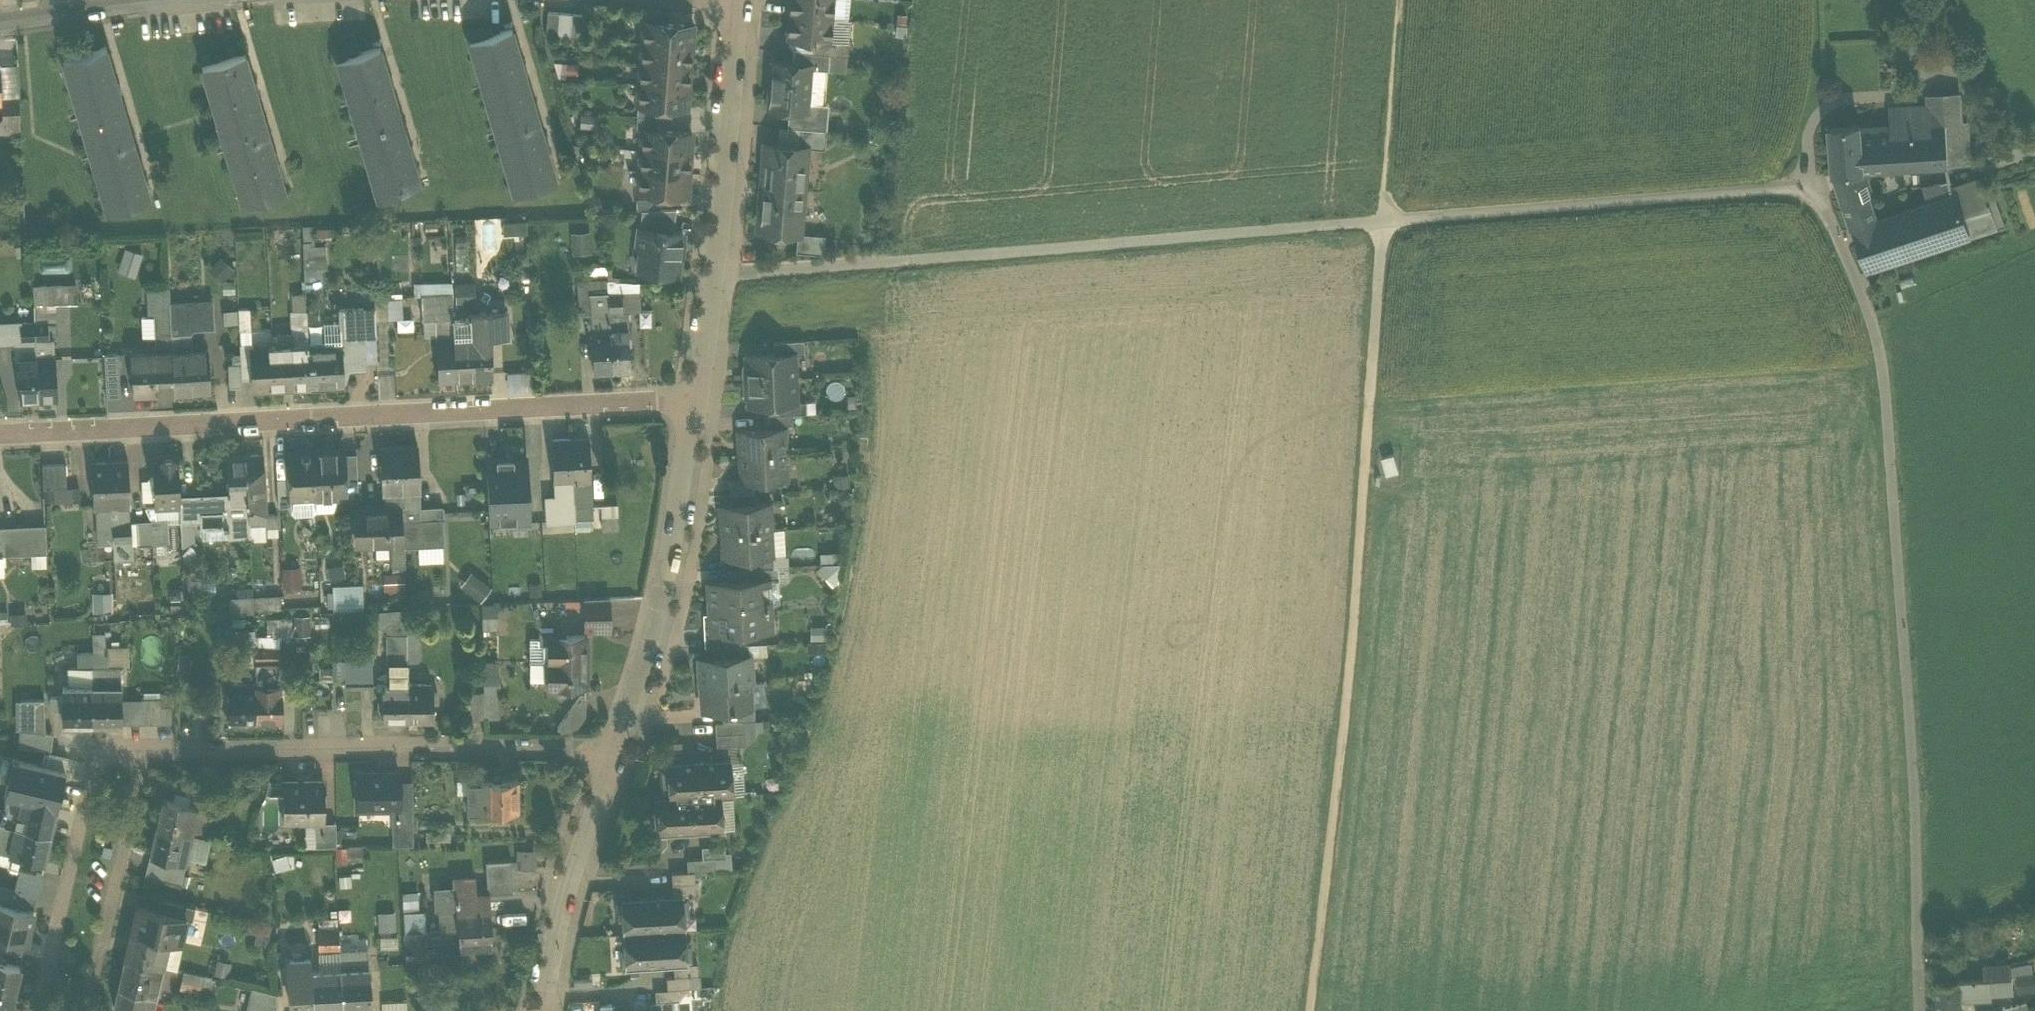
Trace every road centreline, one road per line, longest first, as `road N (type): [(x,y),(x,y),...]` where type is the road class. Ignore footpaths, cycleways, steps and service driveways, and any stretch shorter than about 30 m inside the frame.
road 1 (unclassified): [(719,271),(1815,186),(1887,362),(1911,723),(1918,1010)]
road 2 (track): [(1311,1010),(1354,653),(1383,219)]
road 3 (residential): [(702,395),(0,432)]
road 4 (residential): [(614,749),(149,748)]
road 5 (residential): [(614,749),(674,588),(702,395)]
road 6 (residential): [(149,748),(99,748),(35,1010)]
road 7 (residential): [(719,271),(745,0)]
road 8 (residential): [(542,1010),(576,850),(614,749)]
road 9 (residential): [(149,748),(84,1010)]
road 10 (residential): [(0,24),(205,0)]
road 11 (residential): [(702,395),(719,271)]

